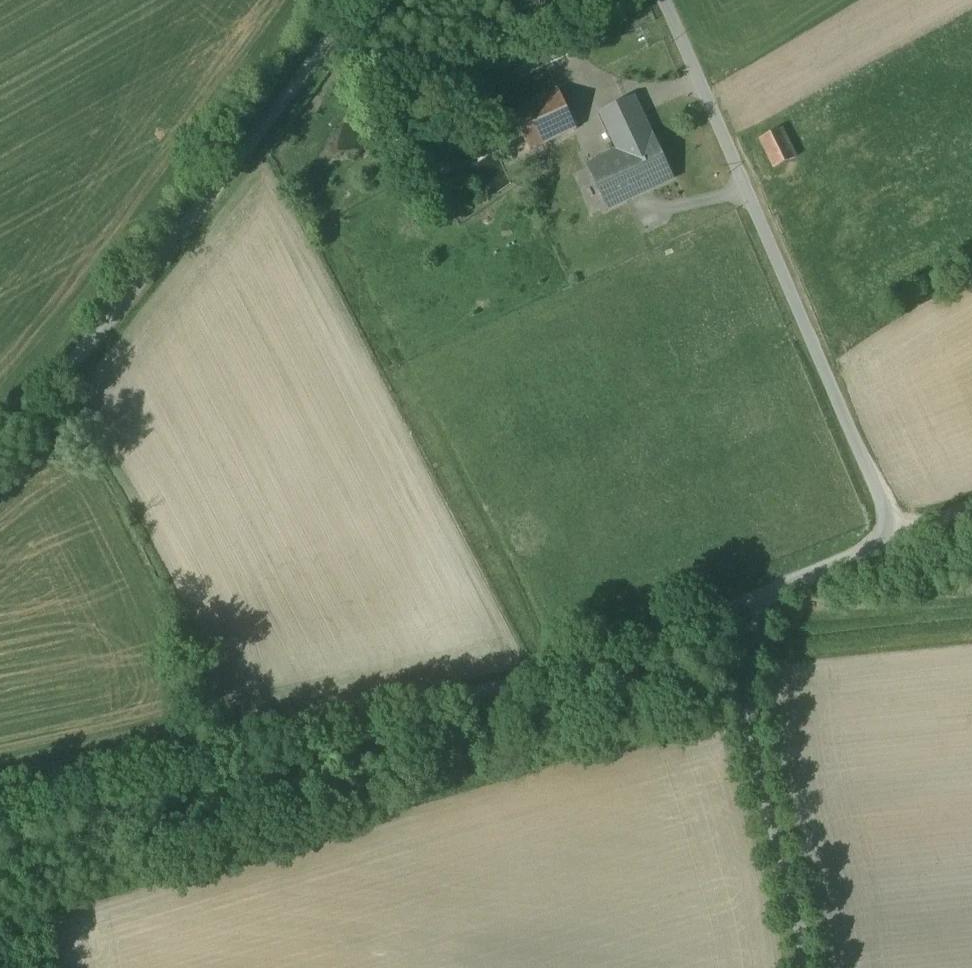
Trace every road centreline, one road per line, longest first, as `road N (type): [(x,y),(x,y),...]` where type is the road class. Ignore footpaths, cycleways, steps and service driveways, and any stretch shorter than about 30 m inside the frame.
road 1 (unclassified): [(899,537),(666,647),(581,672),(0,792)]
road 2 (unclassified): [(660,0),(899,537)]
road 3 (unclassified): [(0,446),(153,275),(363,0)]

